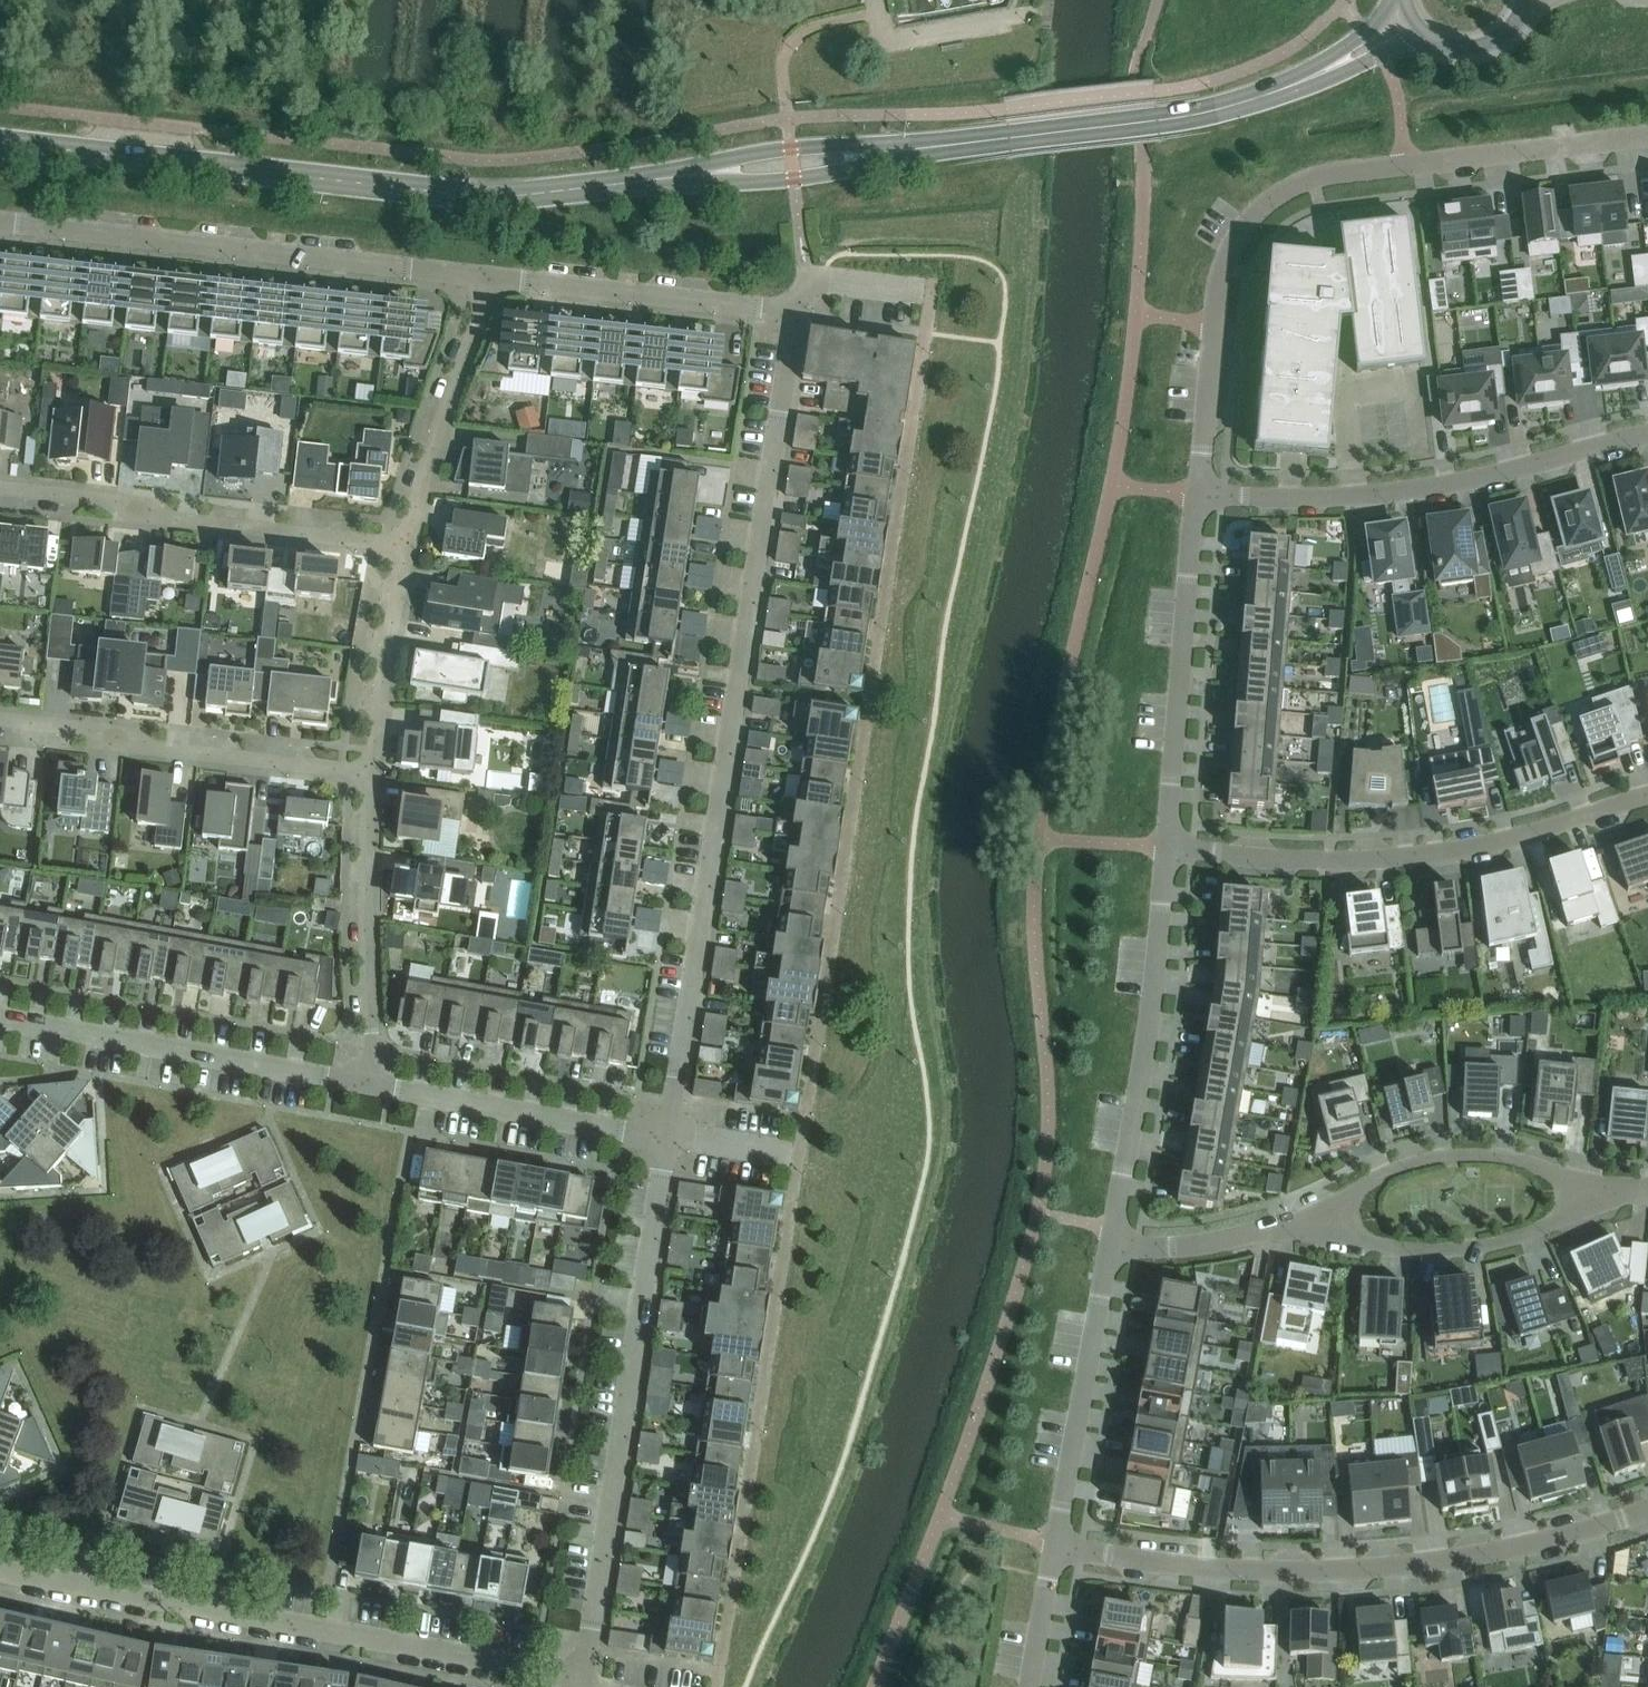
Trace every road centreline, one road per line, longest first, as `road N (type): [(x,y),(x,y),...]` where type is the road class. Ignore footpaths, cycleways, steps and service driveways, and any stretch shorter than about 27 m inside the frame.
road 1 (residential): [(669,1135),(795,313)]
road 2 (secondary): [(662,177),(485,195),(0,143)]
road 3 (residential): [(1054,1547),(1186,1566),(1352,1571),(1517,1548),(1647,1510)]
road 4 (residential): [(581,1676),(0,1570)]
road 5 (residential): [(581,1676),(669,1135)]
road 6 (residential): [(492,278),(0,222)]
road 7 (residential): [(1166,847),(1299,860),(1387,859),(1518,837),(1647,796)]
road 8 (residential): [(1198,495),(1421,489),(1647,435)]
road 9 (residential): [(1198,495),(1217,300),(1239,234),(1267,203),(1301,183),(1406,164)]
road 10 (residential): [(407,547),(0,491)]
road 11 (secondary): [(908,150),(1157,120),(1226,108),(1306,80)]
road 12 (residential): [(1642,1188),(1505,1157),(1442,1156),(1393,1170),(1318,1212),(1260,1232)]
road 13 (residential): [(1111,1244),(1151,1007),(1166,847)]
road 14 (residential): [(1260,1232),(1468,1249),(1530,1234),(1642,1188)]
road 15 (residential): [(372,774),(156,749),(79,727),(0,719)]
road 16 (residential): [(369,1085),(0,1017)]
road 17 (residential): [(1166,847),(1198,495)]
road 18 (residential): [(369,1085),(372,774)]
road 19 (residential): [(1054,1547),(1111,1244)]
road 20 (residential): [(795,313),(492,278)]
road 21 (residential): [(669,1135),(369,1085)]
road 22 (residential): [(407,547),(492,278)]
road 23 (secondary): [(662,177),(795,181),(908,150)]
road 24 (secondary): [(908,150),(791,148),(662,177)]
road 25 (residential): [(1647,135),(1406,164)]
road 26 (residential): [(372,774),(407,547)]
road 27 (residential): [(926,350),(934,293),(806,278),(795,313)]
road 28 (residential): [(1260,1232),(1185,1247),(1111,1244)]
road 29 (secondary): [(1416,36),(1452,56),(1495,50),(1521,28),(1532,0)]
road 30 (residential): [(1029,1686),(1054,1547)]
road 31 (residential): [(801,1156),(669,1135)]

